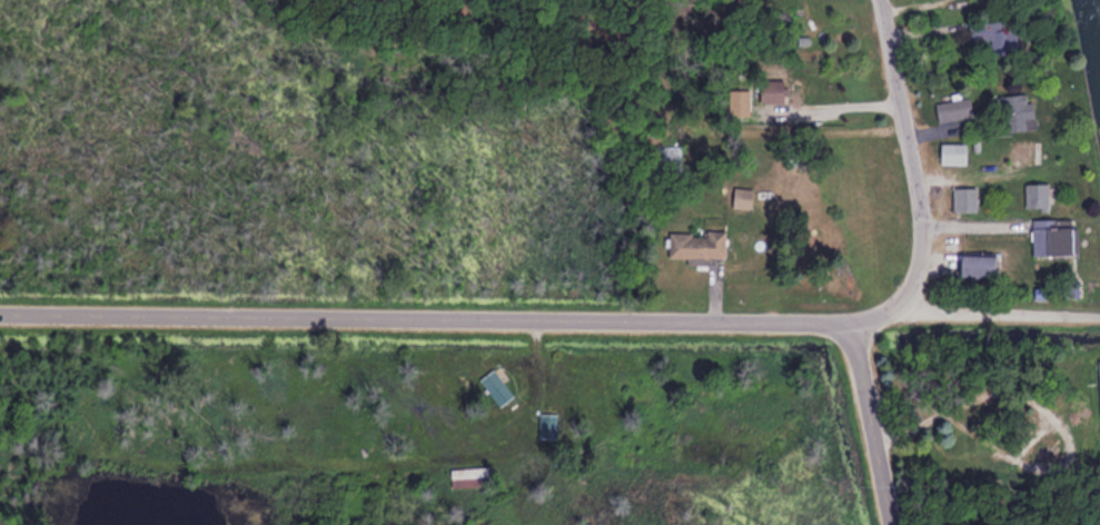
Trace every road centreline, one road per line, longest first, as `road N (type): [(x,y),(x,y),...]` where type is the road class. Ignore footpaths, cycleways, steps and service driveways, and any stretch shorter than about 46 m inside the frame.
road 1 (residential): [(844,324),(0,315)]
road 2 (residential): [(900,317),(916,257),(916,204),(876,0)]
road 3 (residential): [(887,524),(844,324)]
road 4 (residential): [(900,317),(1099,321)]

